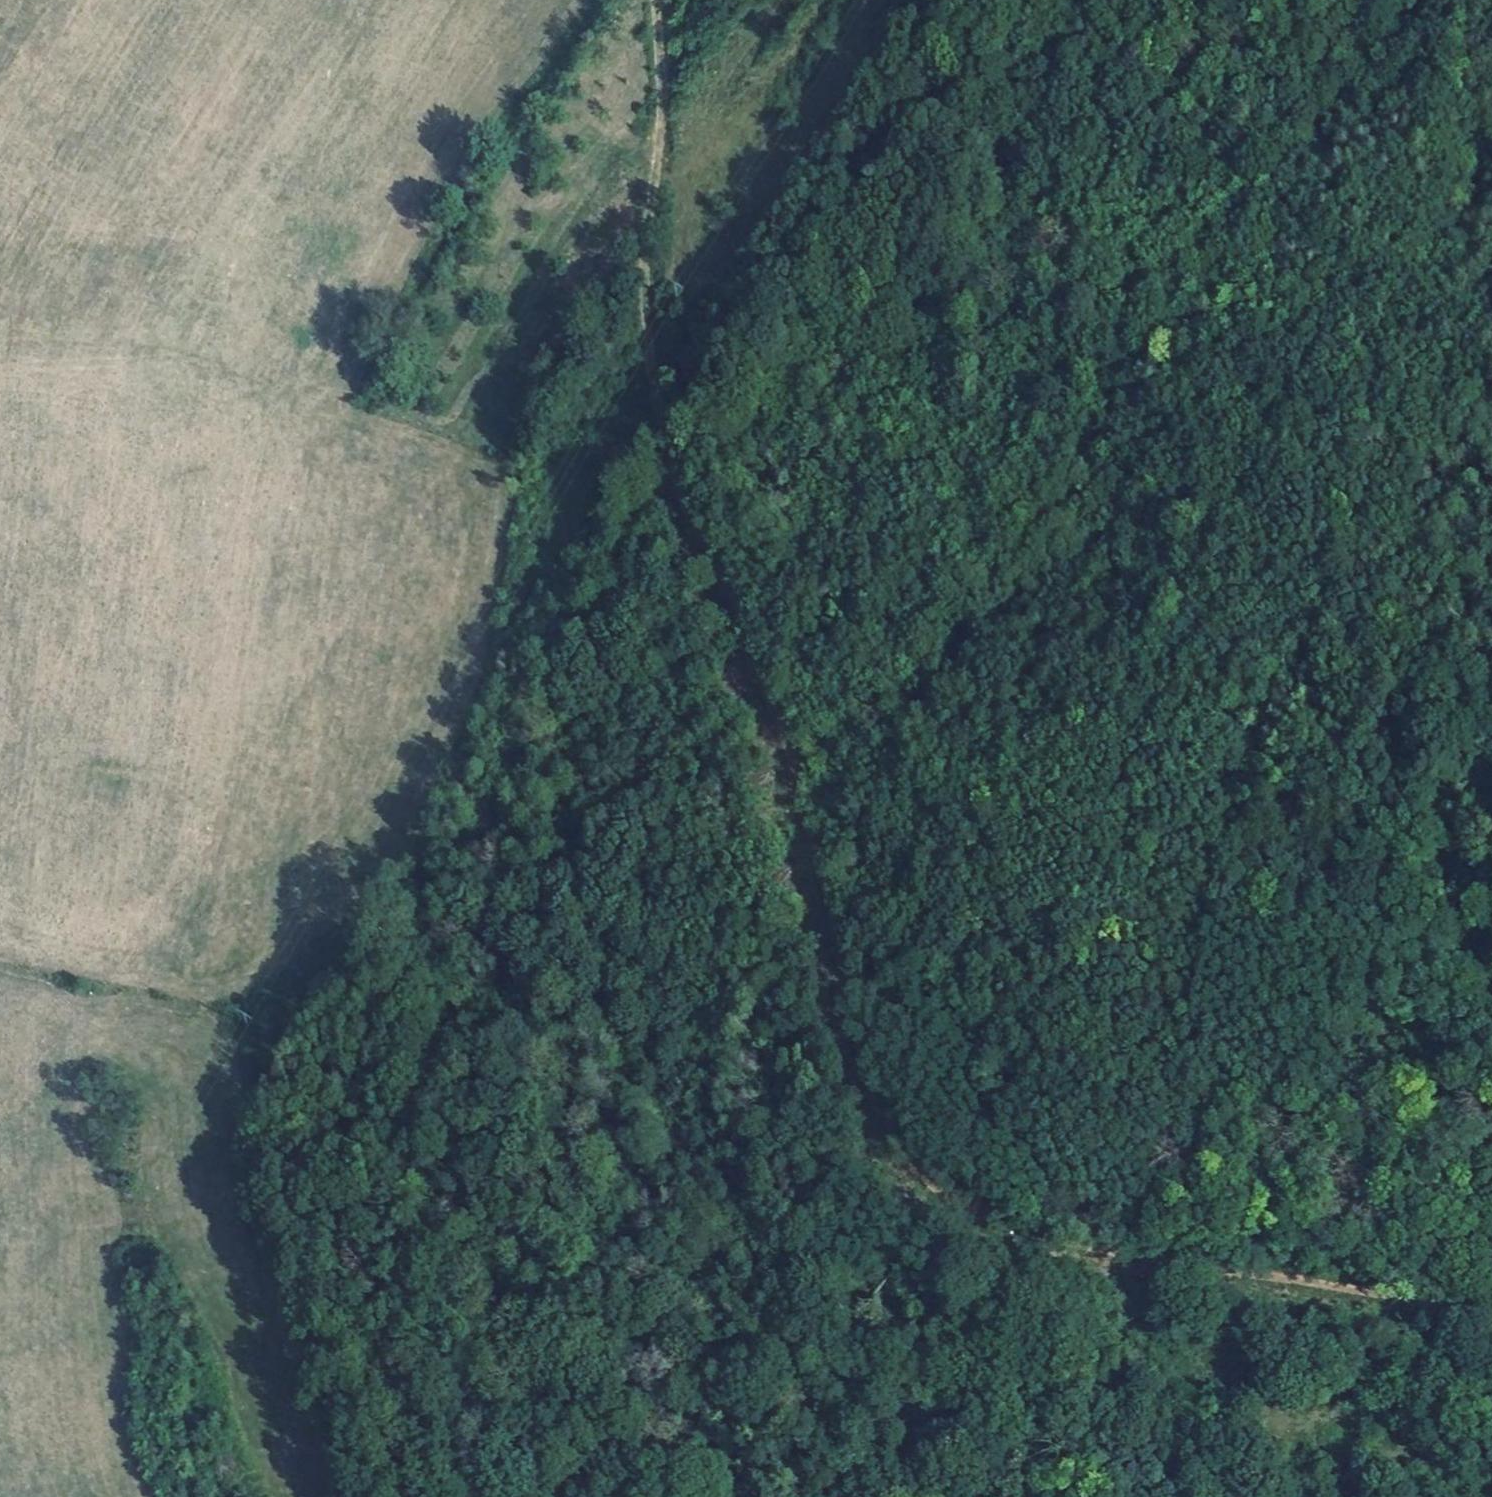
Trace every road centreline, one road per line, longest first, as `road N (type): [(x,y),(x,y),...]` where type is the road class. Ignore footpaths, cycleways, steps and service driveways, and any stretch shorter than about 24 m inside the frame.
road 1 (track): [(818,769),(684,466),(655,287),(667,0)]

